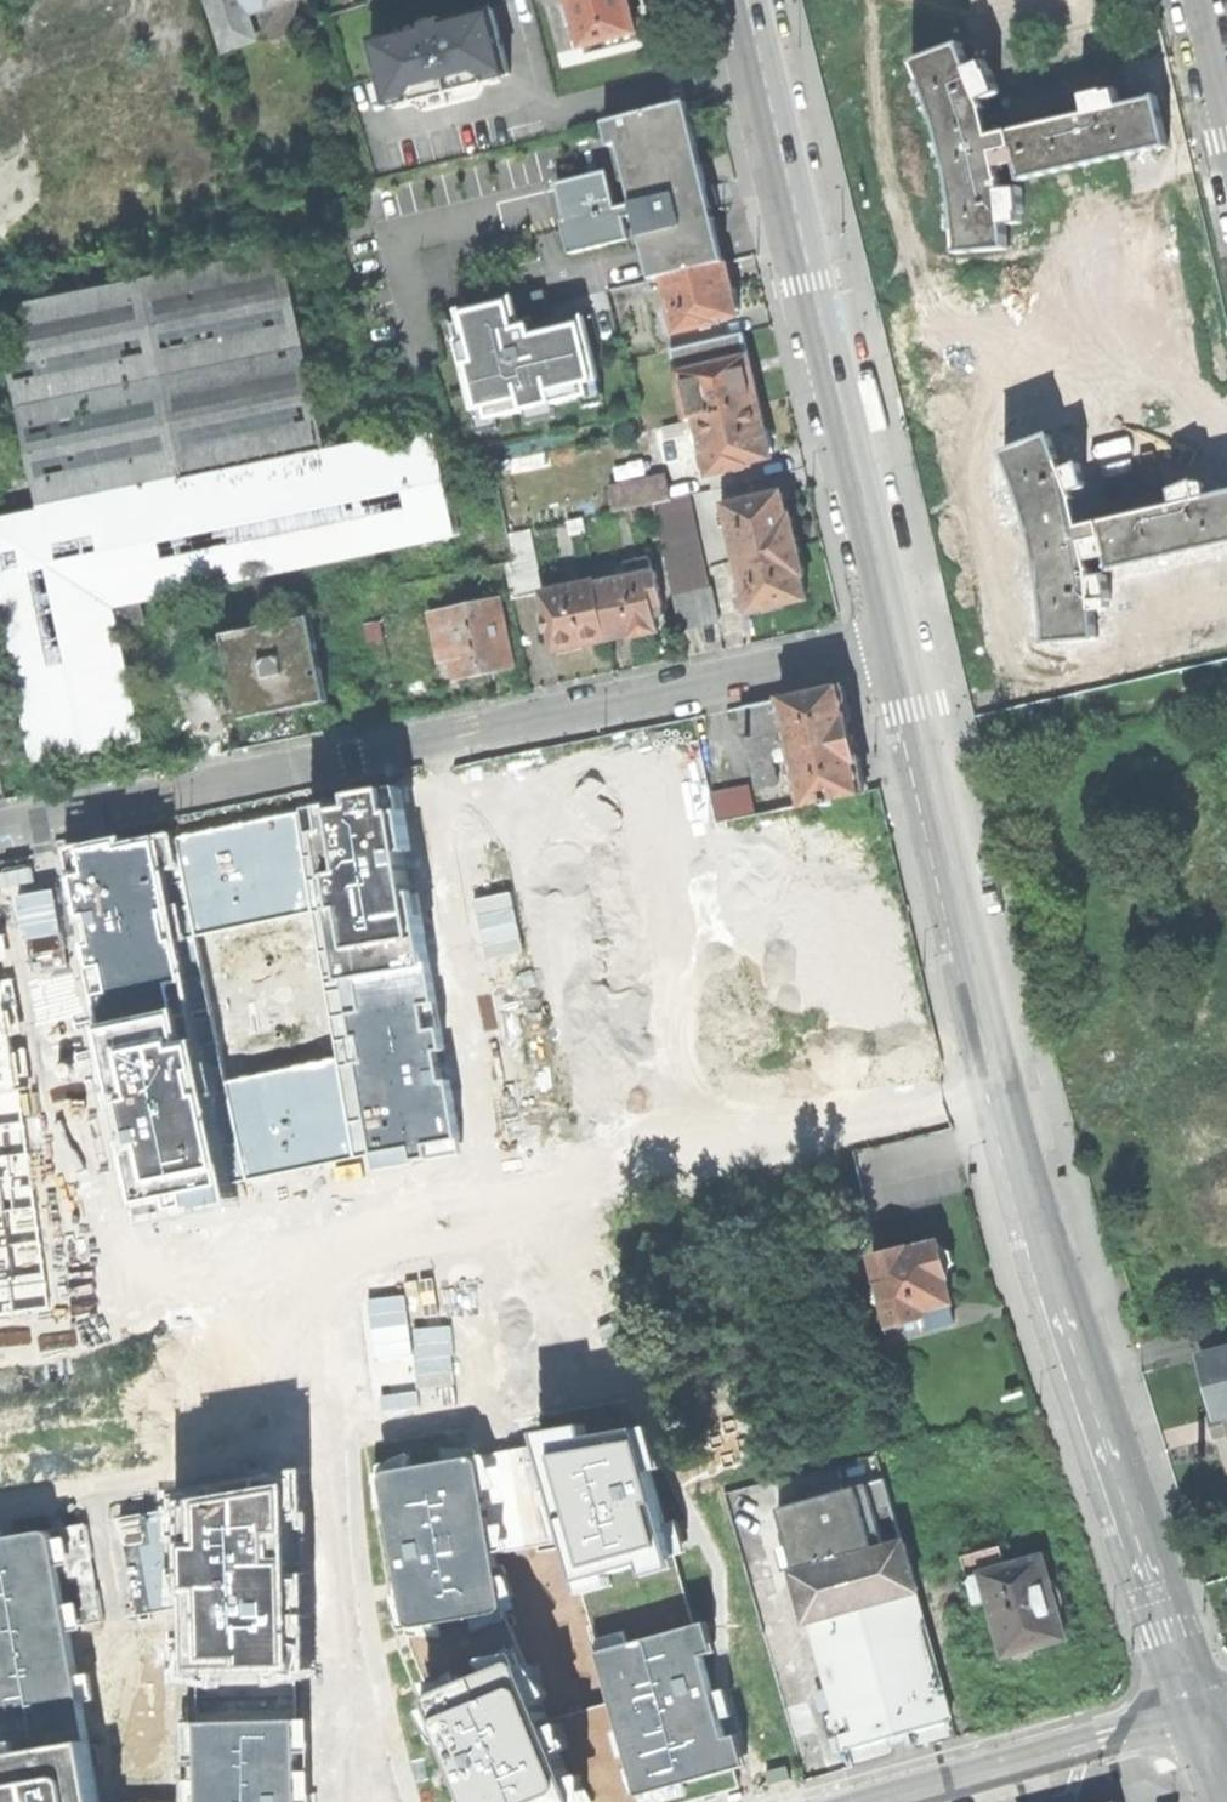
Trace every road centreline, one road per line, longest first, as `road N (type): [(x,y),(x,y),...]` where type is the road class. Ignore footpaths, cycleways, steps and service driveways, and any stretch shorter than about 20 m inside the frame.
road 1 (secondary): [(1199,1716),(1040,1209),(899,640)]
road 2 (residential): [(0,830),(899,640)]
road 3 (secondary): [(899,640),(747,0)]
road 4 (tertiary): [(1199,1716),(880,1801)]
road 5 (residential): [(1226,151),(1193,0)]

